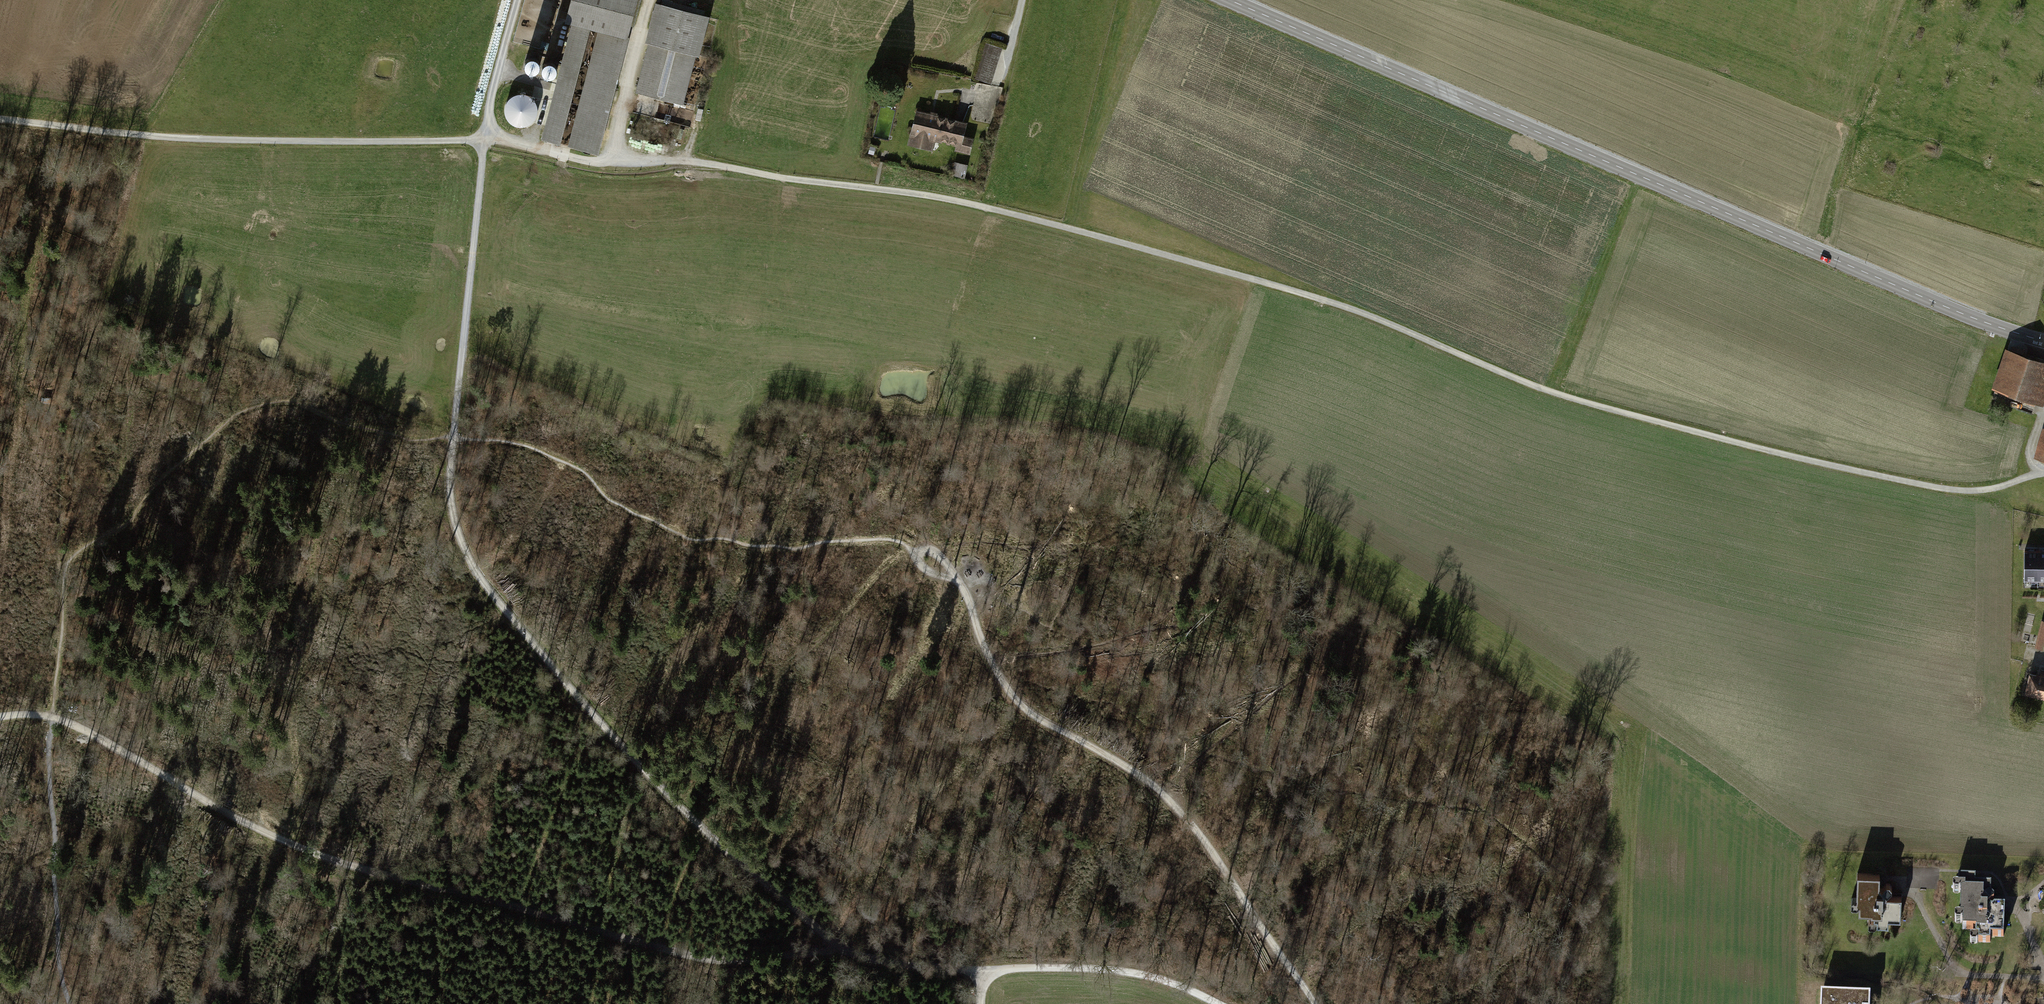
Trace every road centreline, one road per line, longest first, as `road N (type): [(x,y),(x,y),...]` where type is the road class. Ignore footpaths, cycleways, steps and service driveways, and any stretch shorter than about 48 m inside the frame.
road 1 (track): [(0,119),(204,139),(485,140),(602,163),(697,163),(949,199),(1333,303),(1552,393),(1841,466),(1958,494),(2043,472)]
road 2 (track): [(980,969),(912,966),(838,947),(632,760),(463,547),(448,485),(485,140),(517,0)]
road 3 (track): [(950,571),(929,574),(918,554),(892,538),(780,549),(689,539),(609,500),(582,470),(512,442),(413,440),(270,404),(232,419),(162,477),(132,520),(66,563),(51,716)]
road 4 (track): [(838,947),(705,958),(355,868),(105,738),(51,716),(0,717)]
road 5 (tertiary): [(1230,0),(1944,307),(2043,341)]
road 6 (track): [(1314,1003),(1187,820),(1134,771),(1021,706),(946,561),(918,554)]
road 7 (track): [(1215,1003),(1114,970),(980,969)]

